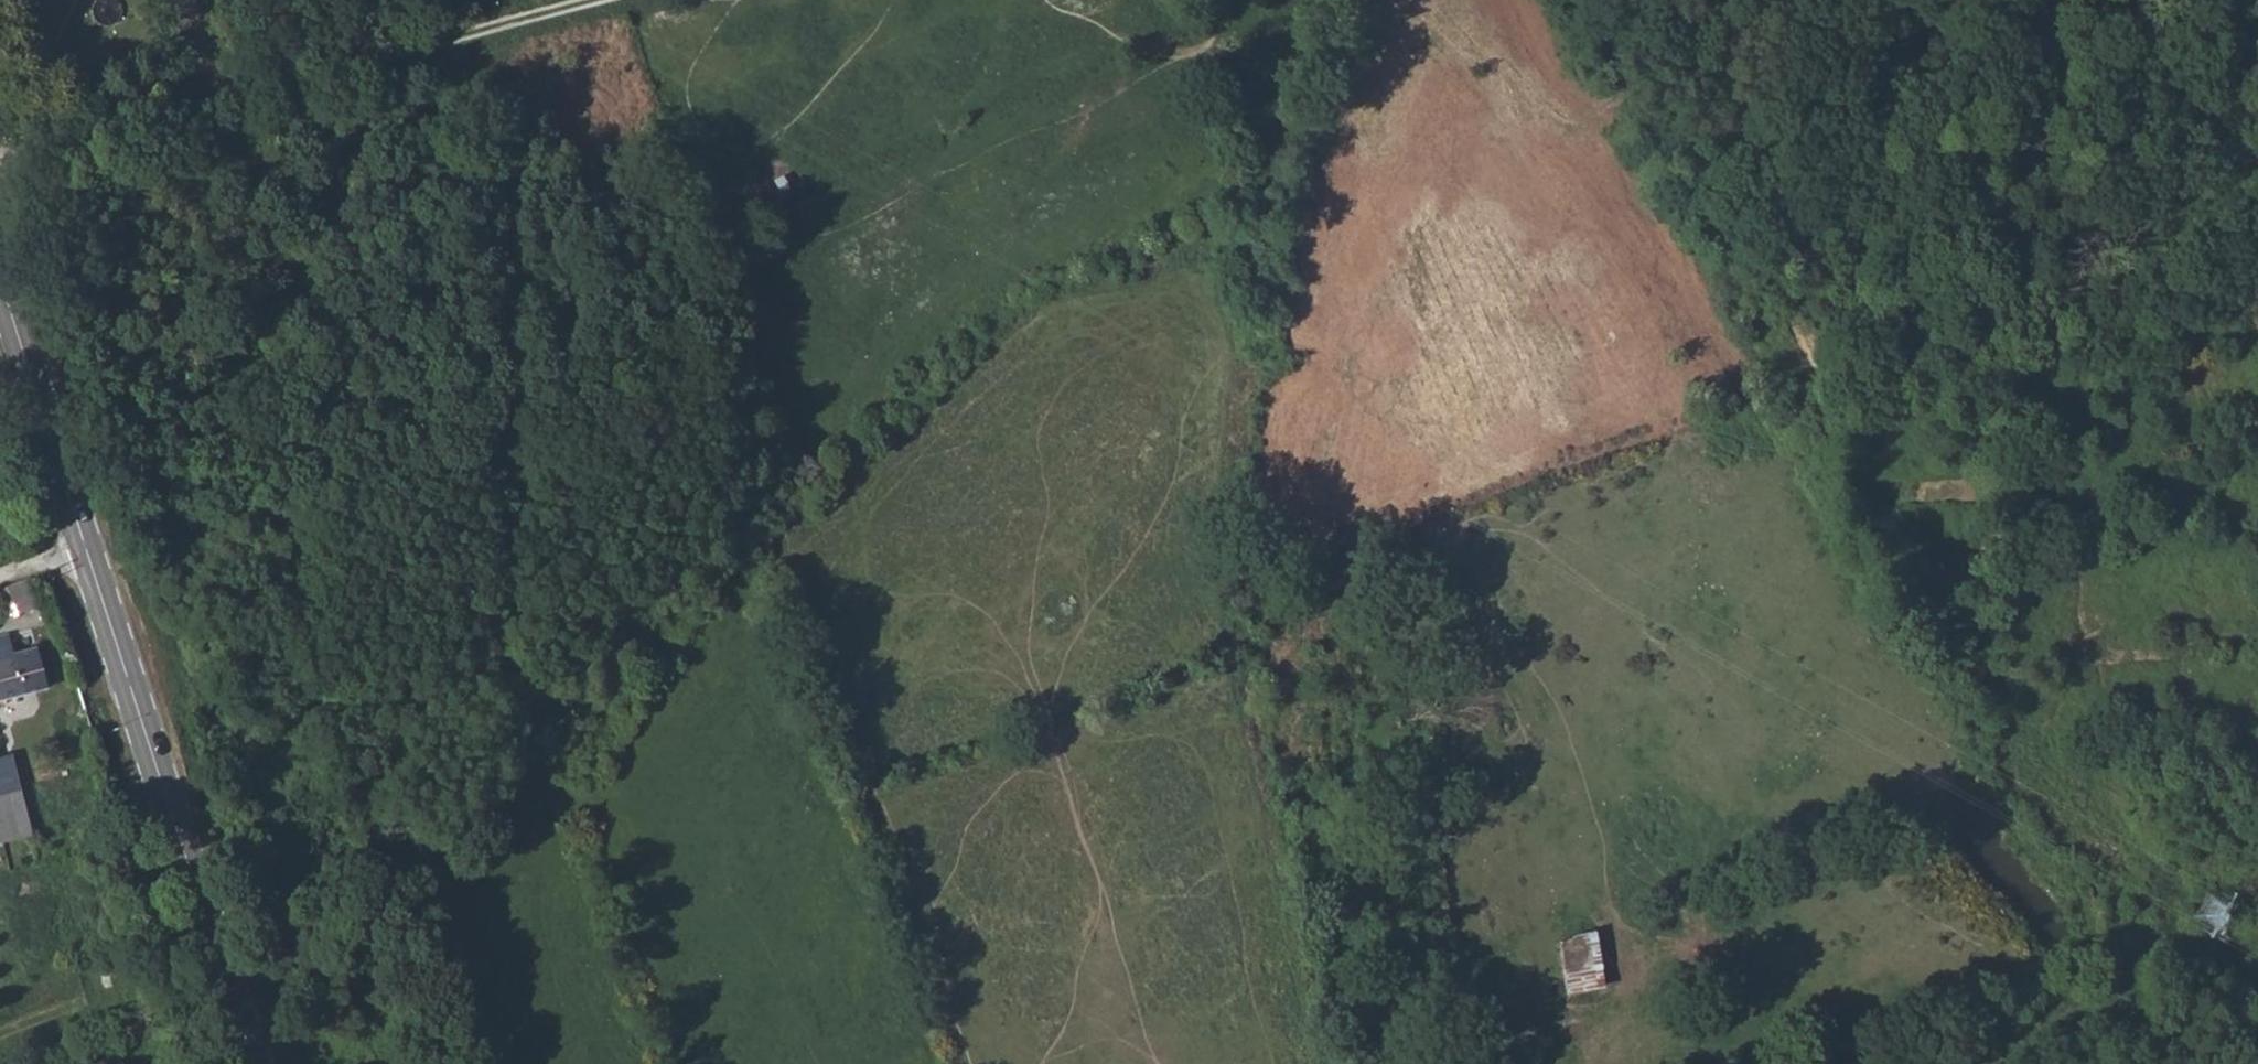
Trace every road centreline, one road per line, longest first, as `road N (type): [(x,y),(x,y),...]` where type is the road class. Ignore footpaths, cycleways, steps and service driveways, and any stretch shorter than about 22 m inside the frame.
road 1 (secondary): [(0,274),(255,1063)]

